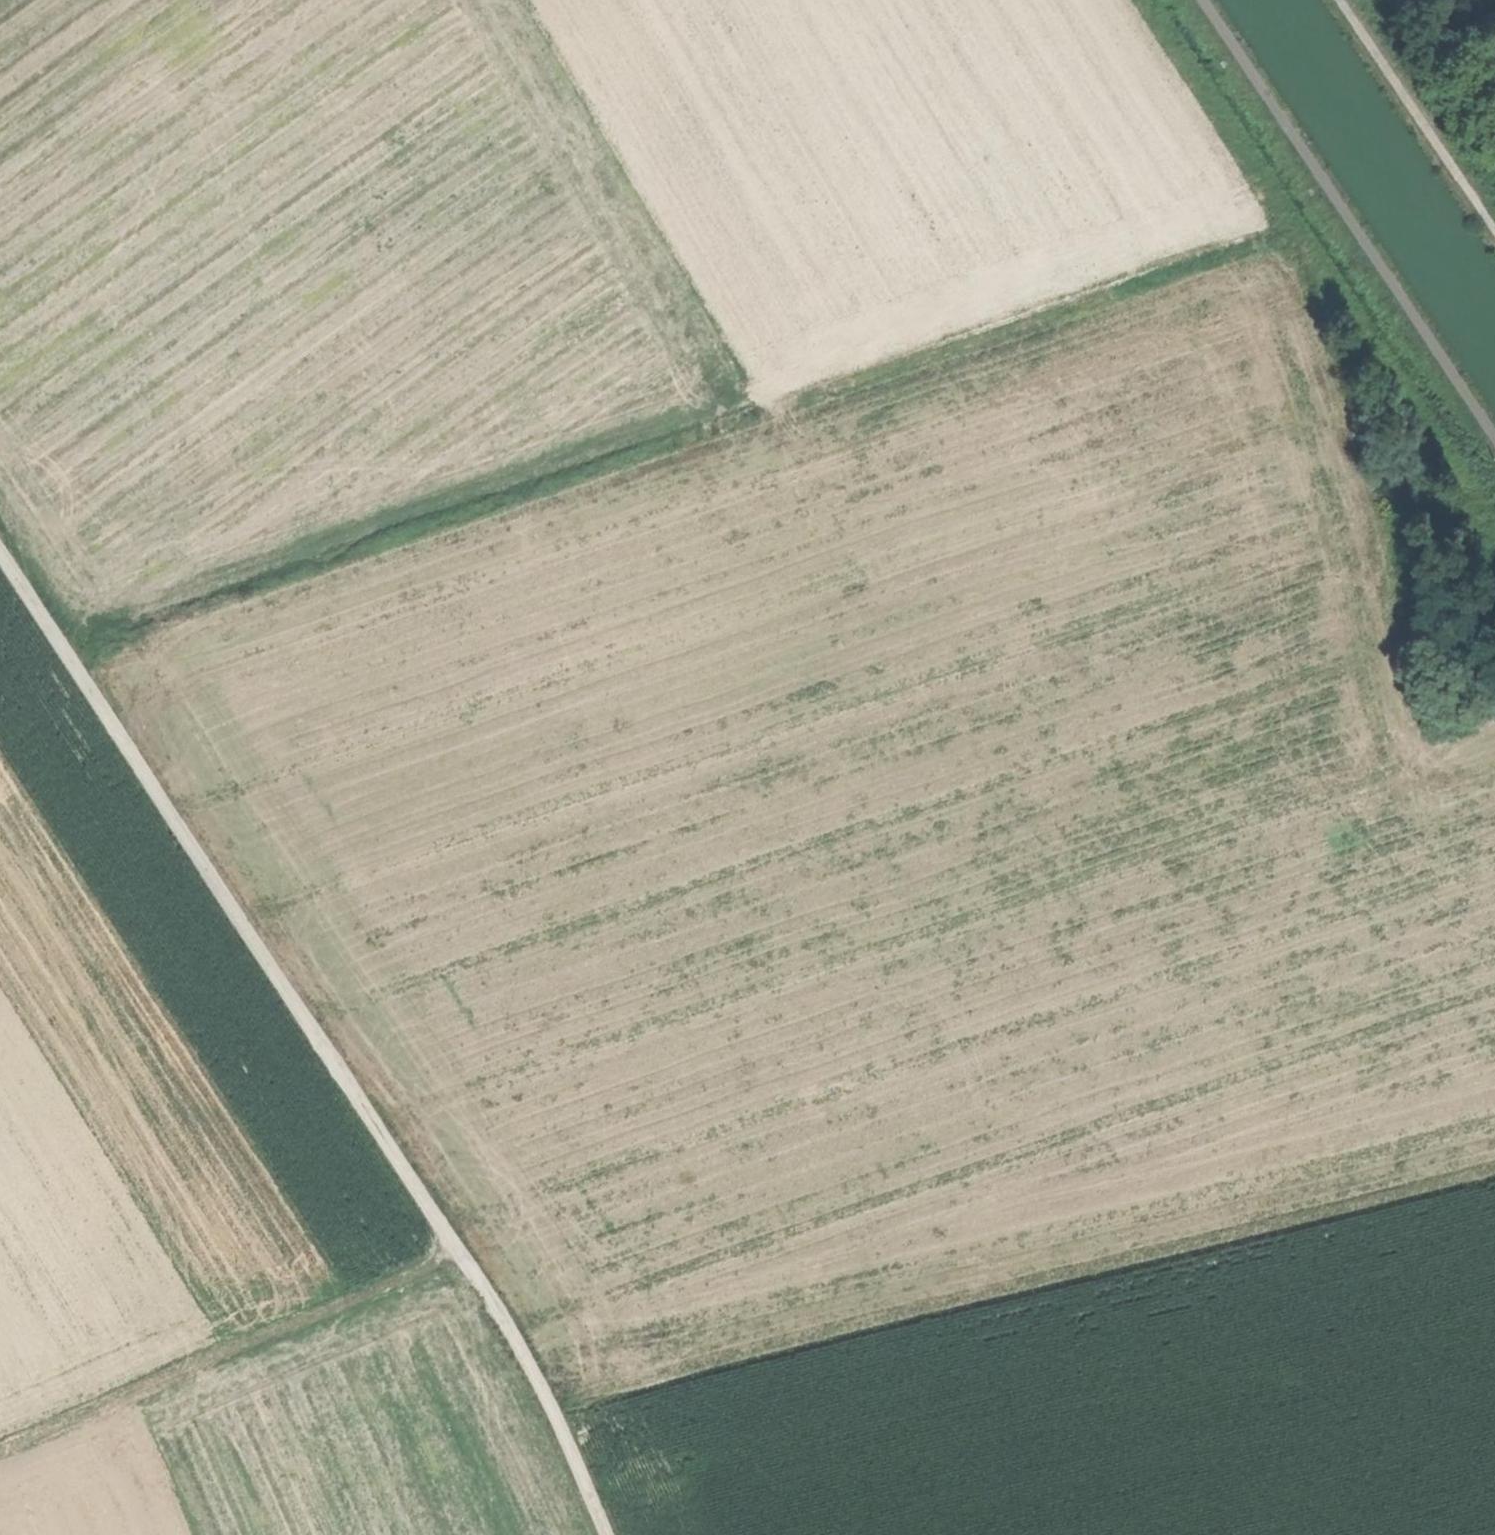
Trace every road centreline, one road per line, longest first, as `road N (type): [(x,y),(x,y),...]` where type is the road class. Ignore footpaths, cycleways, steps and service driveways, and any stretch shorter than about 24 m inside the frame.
road 1 (track): [(0,531),(547,1355),(625,1534)]
road 2 (track): [(1494,228),(1341,0)]

